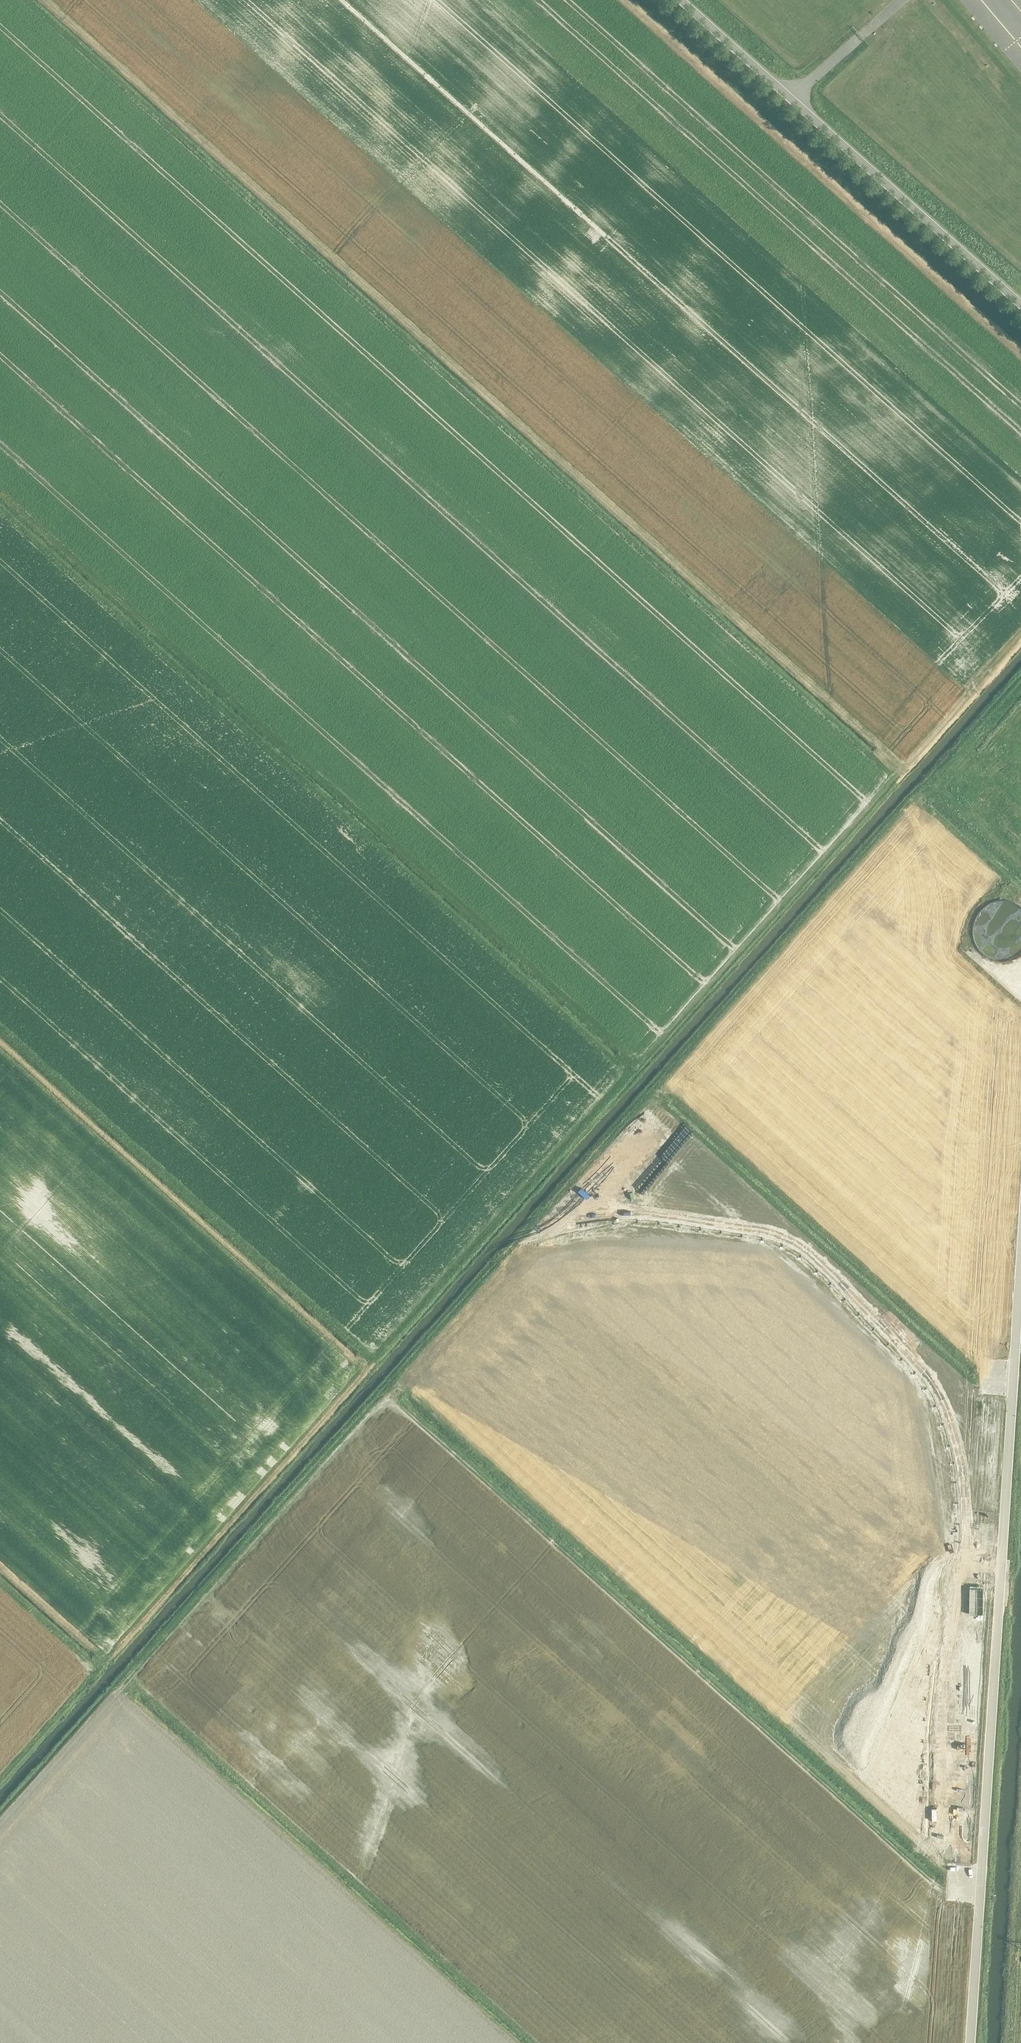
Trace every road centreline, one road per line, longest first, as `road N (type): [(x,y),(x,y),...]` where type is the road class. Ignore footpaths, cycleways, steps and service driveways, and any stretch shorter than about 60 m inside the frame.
road 1 (unclassified): [(971,2042),(1020,1289)]
road 2 (unclassified): [(1020,304),(681,0)]

